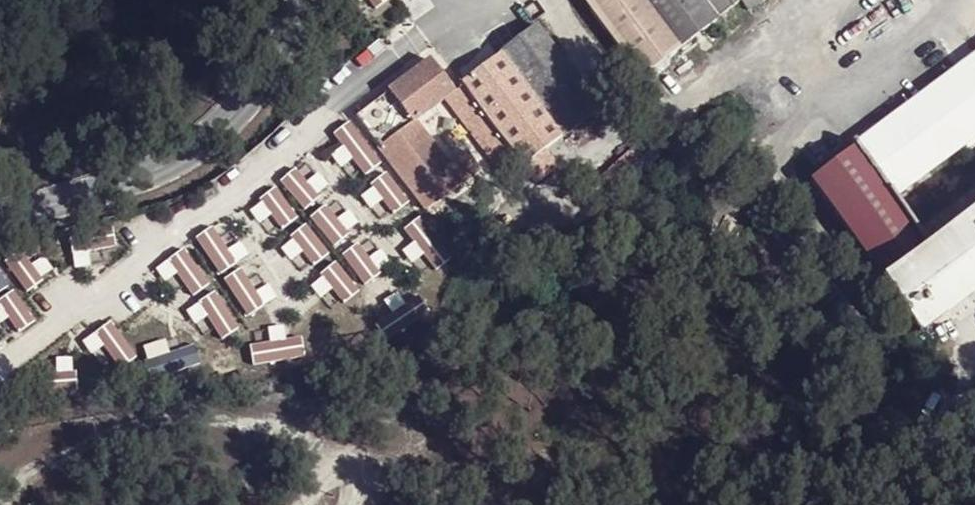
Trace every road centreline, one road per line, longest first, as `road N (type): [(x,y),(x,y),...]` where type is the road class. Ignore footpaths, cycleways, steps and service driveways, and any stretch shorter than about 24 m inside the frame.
road 1 (tertiary): [(0,218),(142,179),(189,154),(247,106),(294,29),(299,0)]
road 2 (track): [(350,0),(523,233)]
road 3 (track): [(893,0),(745,105)]
road 4 (track): [(924,504),(933,406),(964,360)]
road 5 (track): [(511,0),(402,67)]

